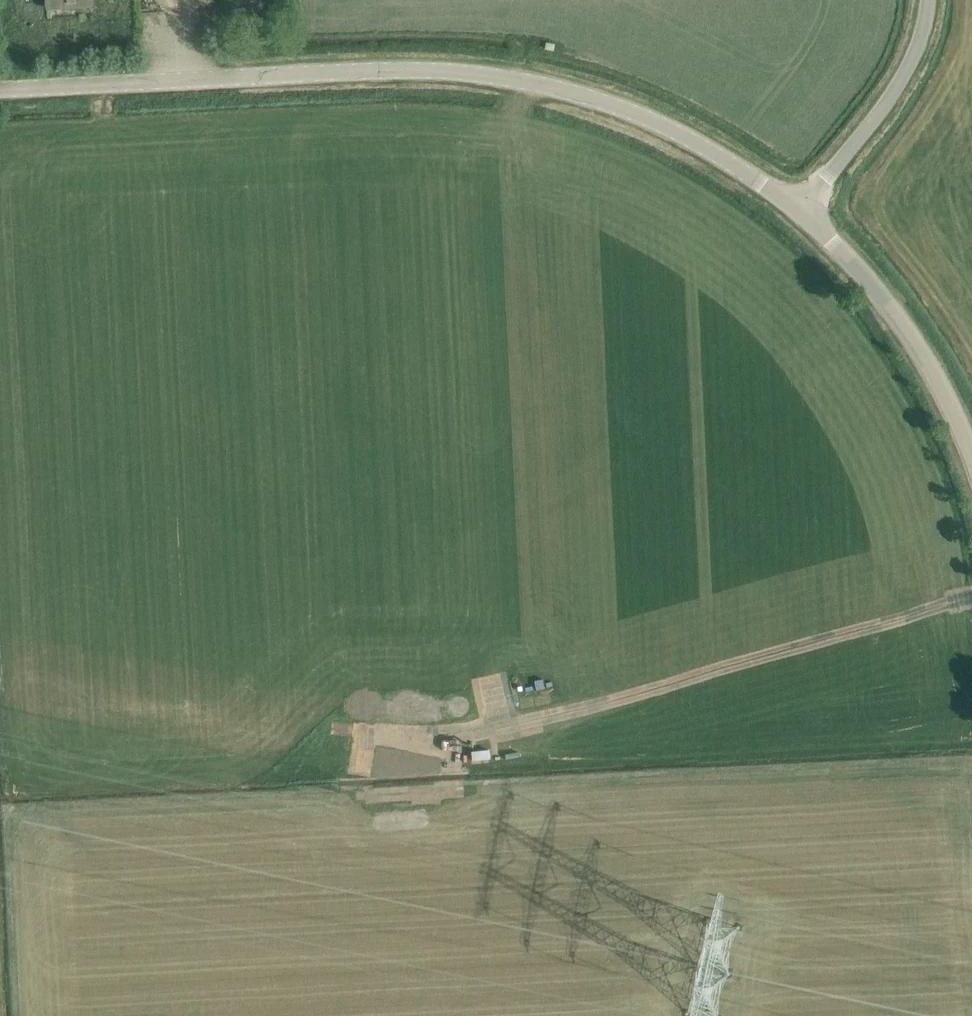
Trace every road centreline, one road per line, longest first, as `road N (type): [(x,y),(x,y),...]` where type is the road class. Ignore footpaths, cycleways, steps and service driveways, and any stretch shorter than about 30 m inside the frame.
road 1 (unclassified): [(0,89),(393,69),(528,81),(653,121),(802,212)]
road 2 (unclassified): [(971,454),(911,334),(802,212)]
road 3 (unclassified): [(802,212),(888,101),(924,32),(930,0)]

